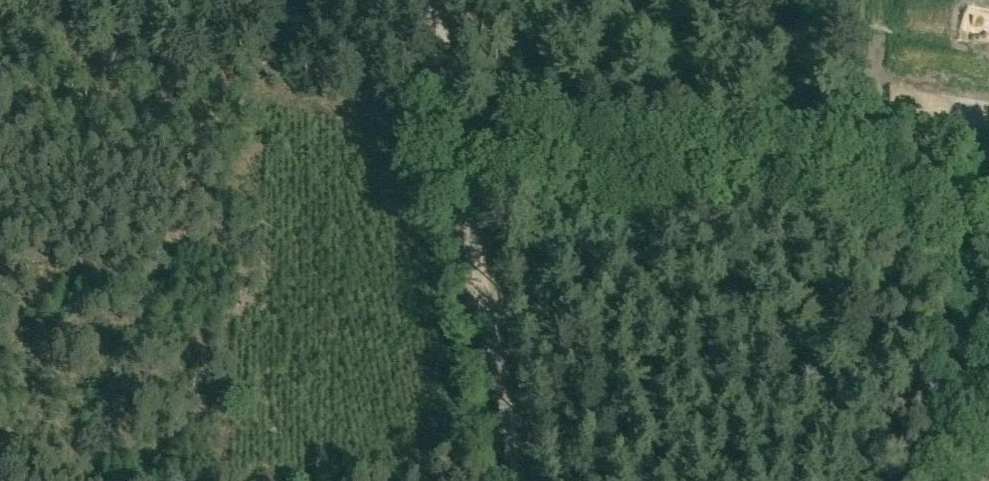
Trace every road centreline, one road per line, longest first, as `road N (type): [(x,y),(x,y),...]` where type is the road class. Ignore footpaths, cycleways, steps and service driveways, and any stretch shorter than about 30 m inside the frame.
road 1 (track): [(467,188),(988,229)]
road 2 (unclassified): [(520,480),(456,126)]
road 3 (track): [(456,126),(431,0)]

